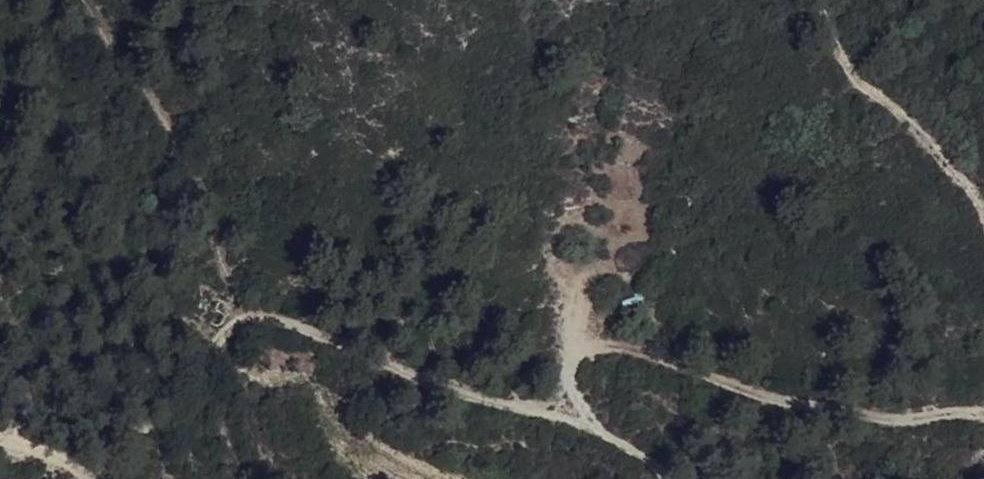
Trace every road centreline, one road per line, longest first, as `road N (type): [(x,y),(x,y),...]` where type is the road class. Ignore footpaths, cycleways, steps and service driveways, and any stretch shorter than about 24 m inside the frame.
road 1 (track): [(665,478),(613,440),(235,296),(167,130),(86,0)]
road 2 (track): [(562,422),(577,358),(624,349),(775,399),(891,420),(983,415)]
road 3 (track): [(827,0),(838,59),(955,175),(983,220)]
road 4 (track): [(85,462),(200,385),(223,336),(267,309)]

